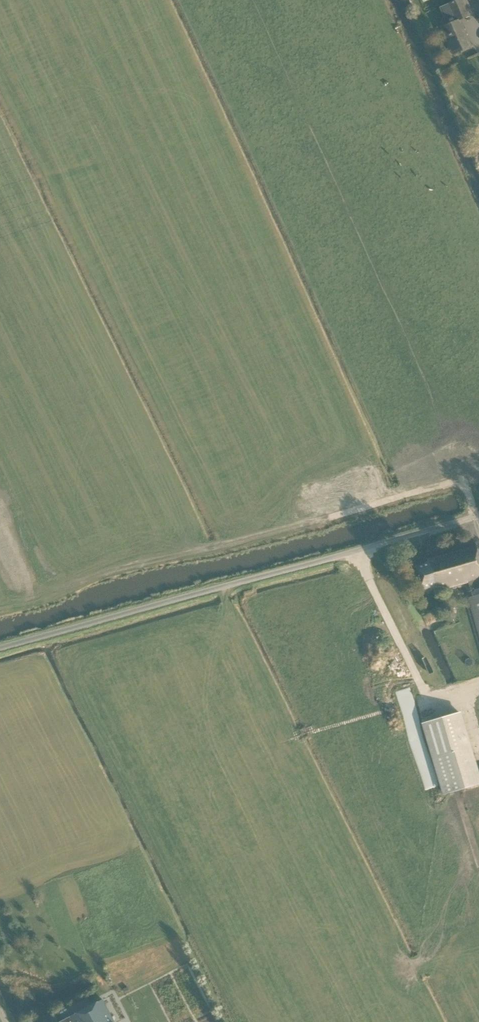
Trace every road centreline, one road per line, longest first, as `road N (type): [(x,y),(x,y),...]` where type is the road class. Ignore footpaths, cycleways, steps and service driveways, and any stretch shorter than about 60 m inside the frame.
road 1 (unclassified): [(0,648),(478,516)]

